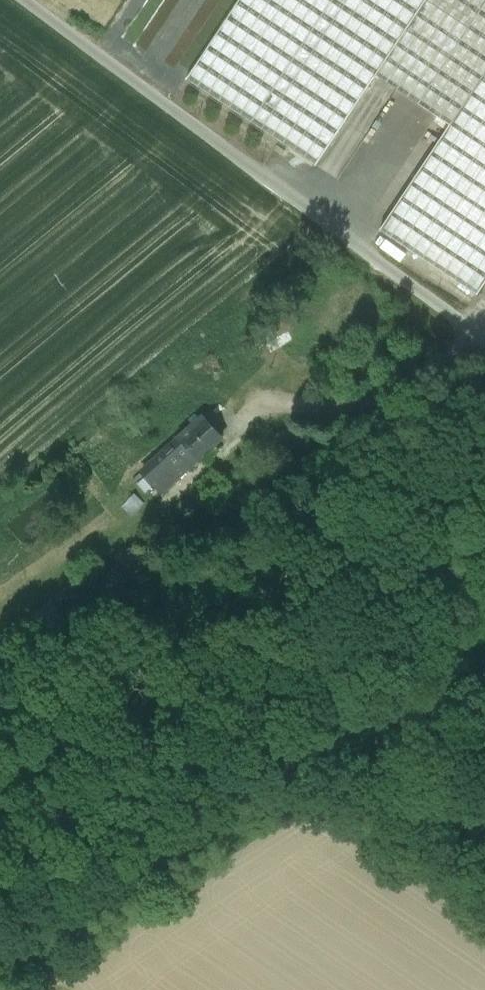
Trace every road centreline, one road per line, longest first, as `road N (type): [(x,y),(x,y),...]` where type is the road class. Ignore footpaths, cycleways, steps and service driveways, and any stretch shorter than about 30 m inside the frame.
road 1 (unclassified): [(484,340),(27,0)]

